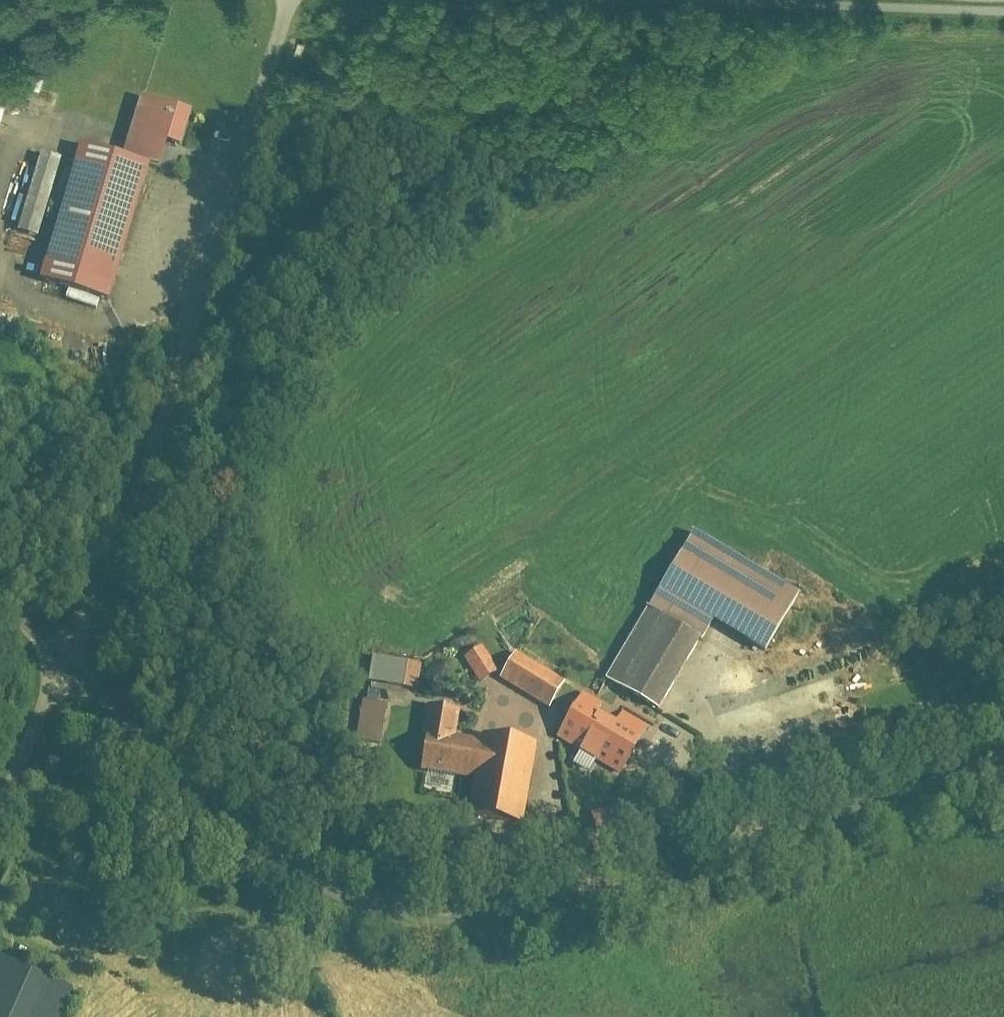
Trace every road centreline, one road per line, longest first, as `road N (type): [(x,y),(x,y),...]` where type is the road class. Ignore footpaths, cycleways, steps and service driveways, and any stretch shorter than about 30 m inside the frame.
road 1 (unclassified): [(1003,740),(863,799),(538,908),(440,916),(271,846),(64,668)]
road 2 (unclassified): [(64,668),(284,0)]
road 3 (unclassified): [(0,810),(64,668)]

